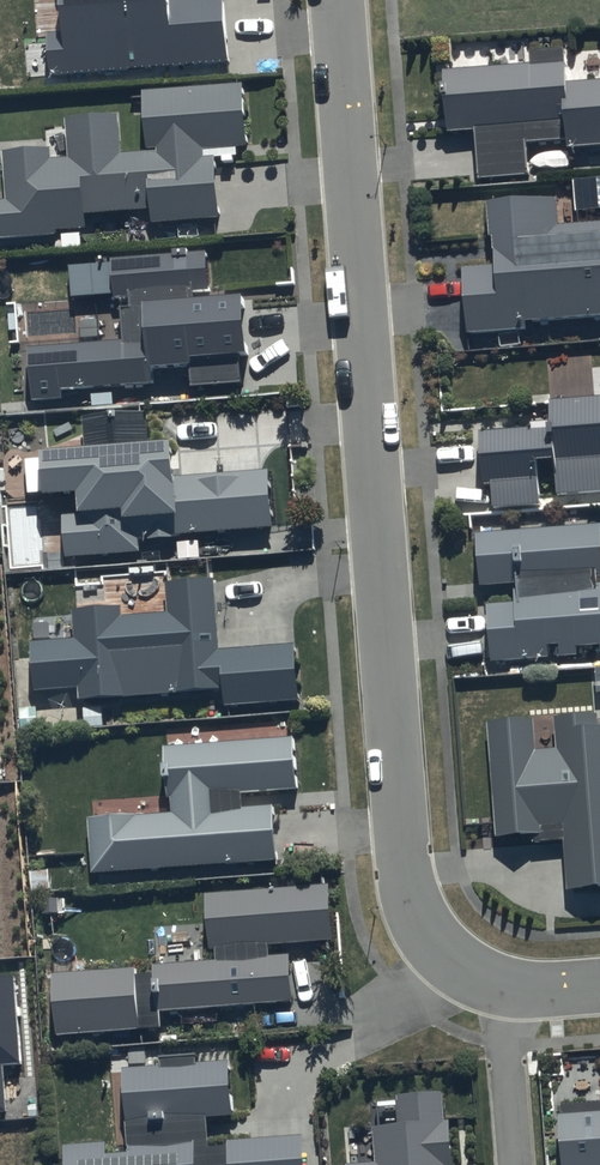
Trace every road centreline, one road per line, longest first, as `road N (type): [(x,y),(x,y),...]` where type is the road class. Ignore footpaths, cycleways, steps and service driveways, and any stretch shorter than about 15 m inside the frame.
road 1 (residential): [(599,987),(502,989),(445,957),(408,901),(336,0)]

